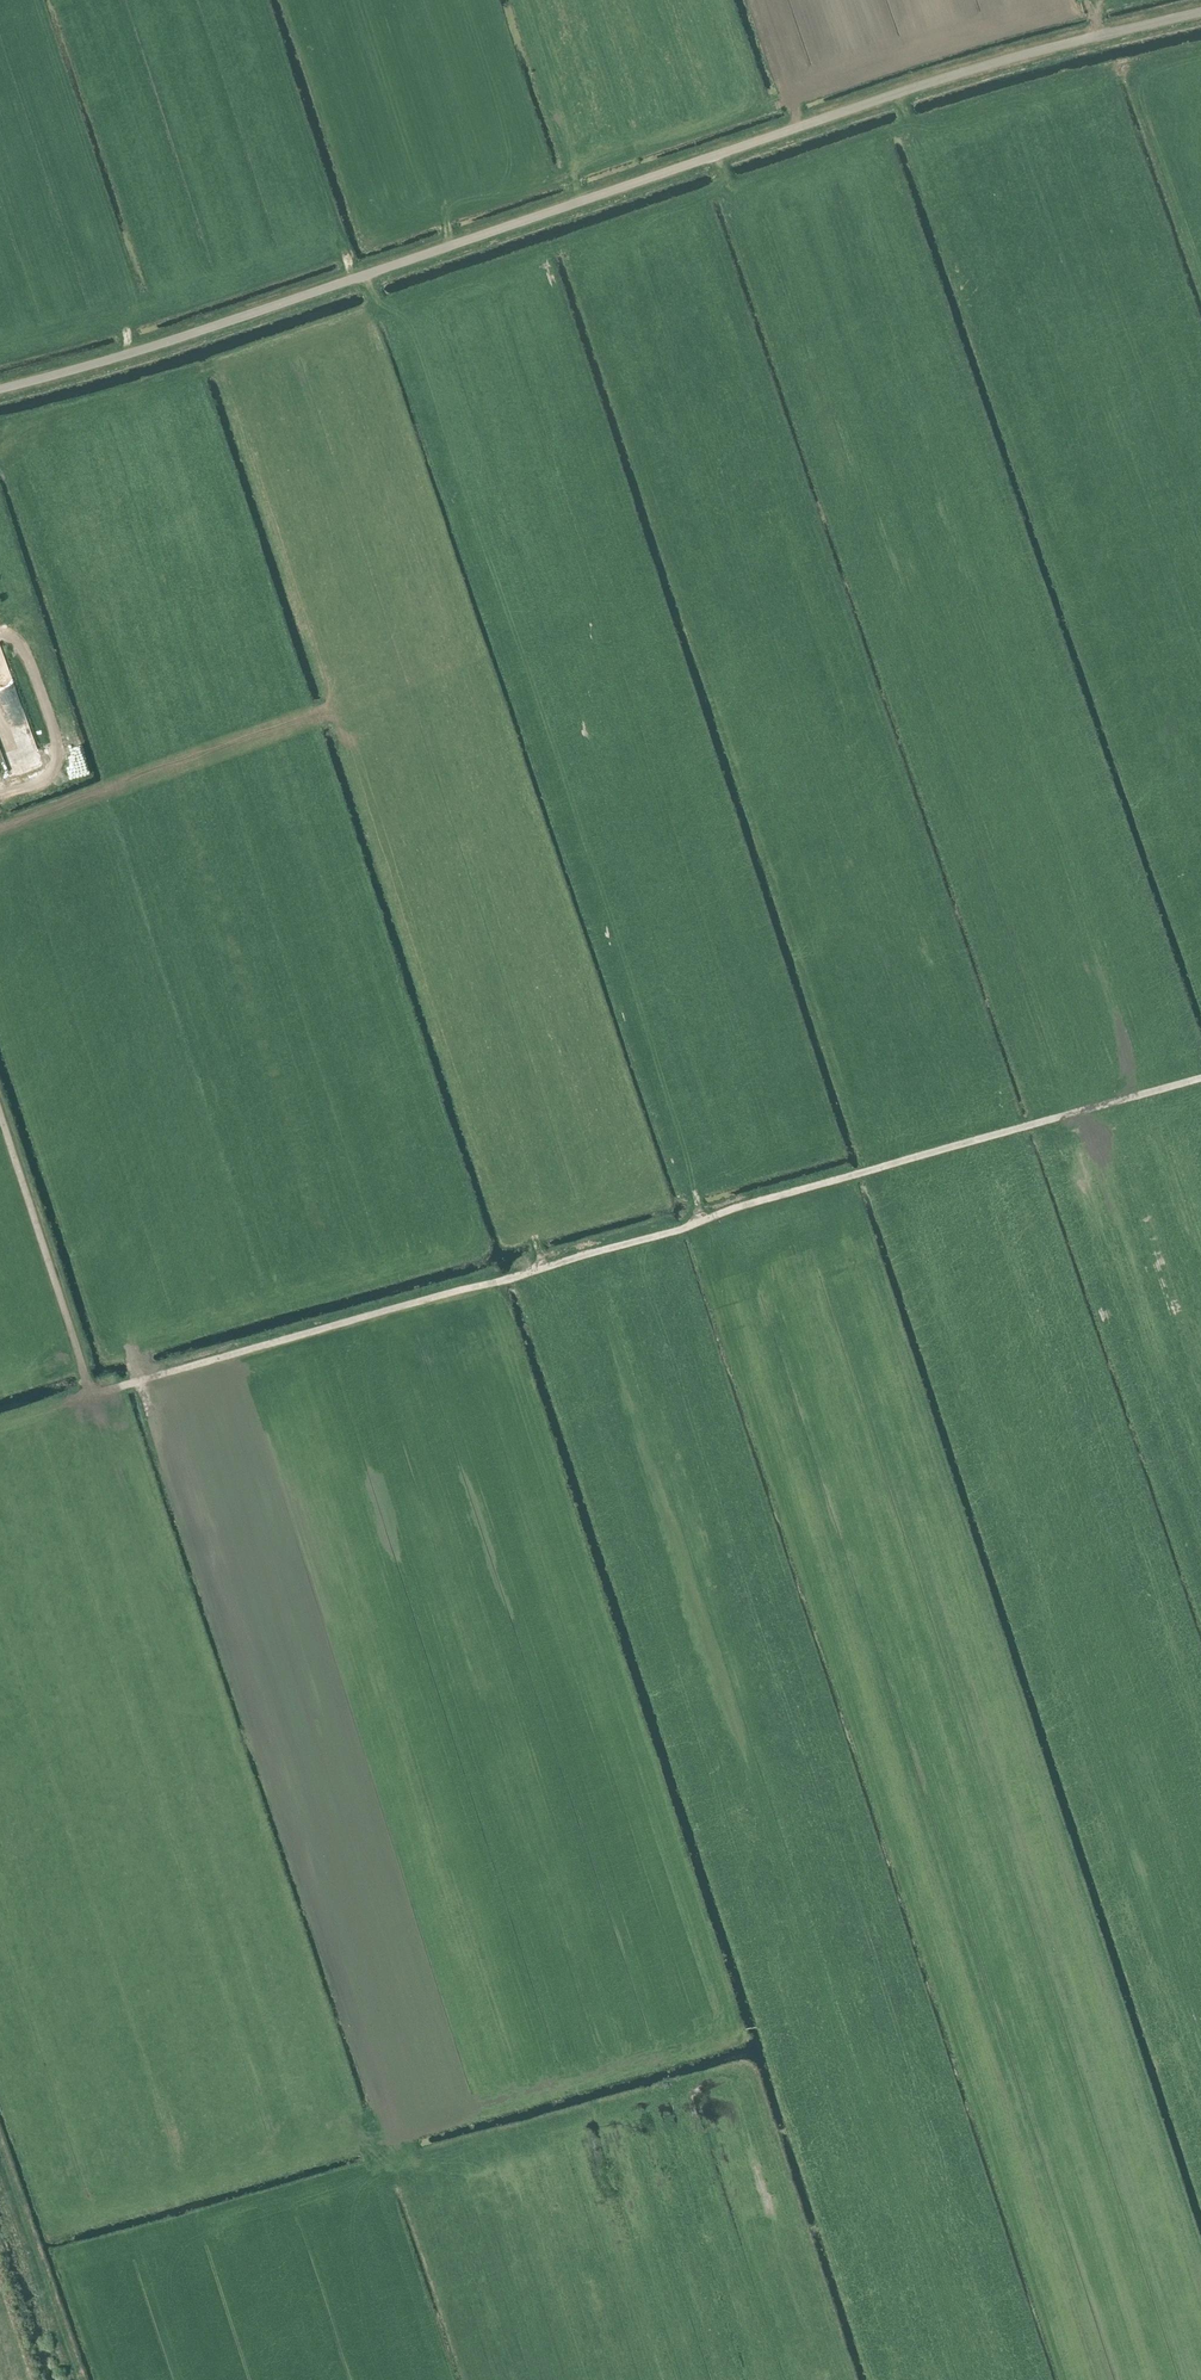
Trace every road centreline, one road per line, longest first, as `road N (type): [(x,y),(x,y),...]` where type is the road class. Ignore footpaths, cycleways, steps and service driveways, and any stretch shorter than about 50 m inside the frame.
road 1 (unclassified): [(1200,12),(993,63),(162,344),(0,389)]

